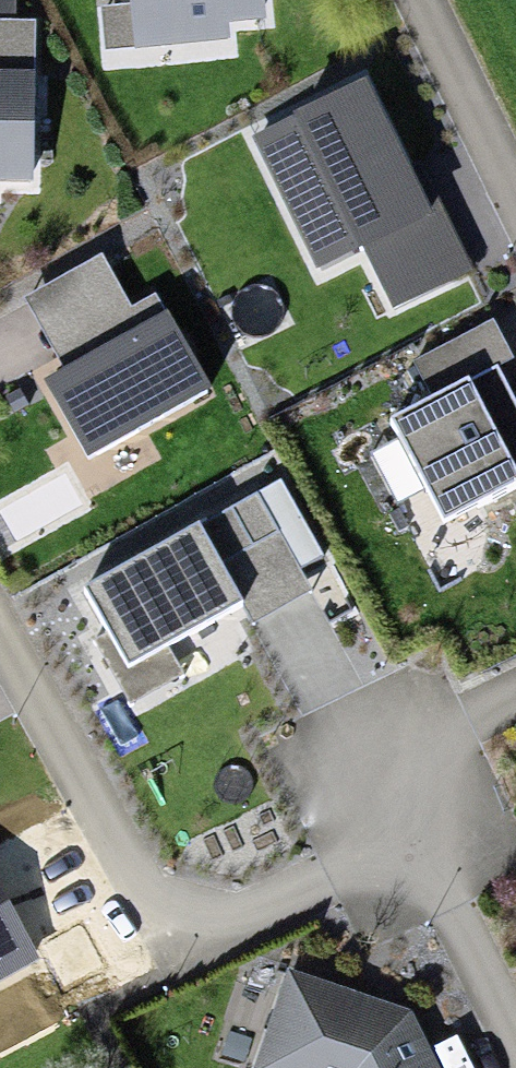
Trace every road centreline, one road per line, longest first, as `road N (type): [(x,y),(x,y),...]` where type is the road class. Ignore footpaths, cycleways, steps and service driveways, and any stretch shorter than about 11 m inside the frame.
road 1 (residential): [(0,655),(138,905),(200,951),(416,842)]
road 2 (residential): [(515,215),(415,0)]
road 3 (residential): [(416,842),(515,1050)]
road 4 (residential): [(416,842),(408,800),(412,768),(430,746),(515,696)]

